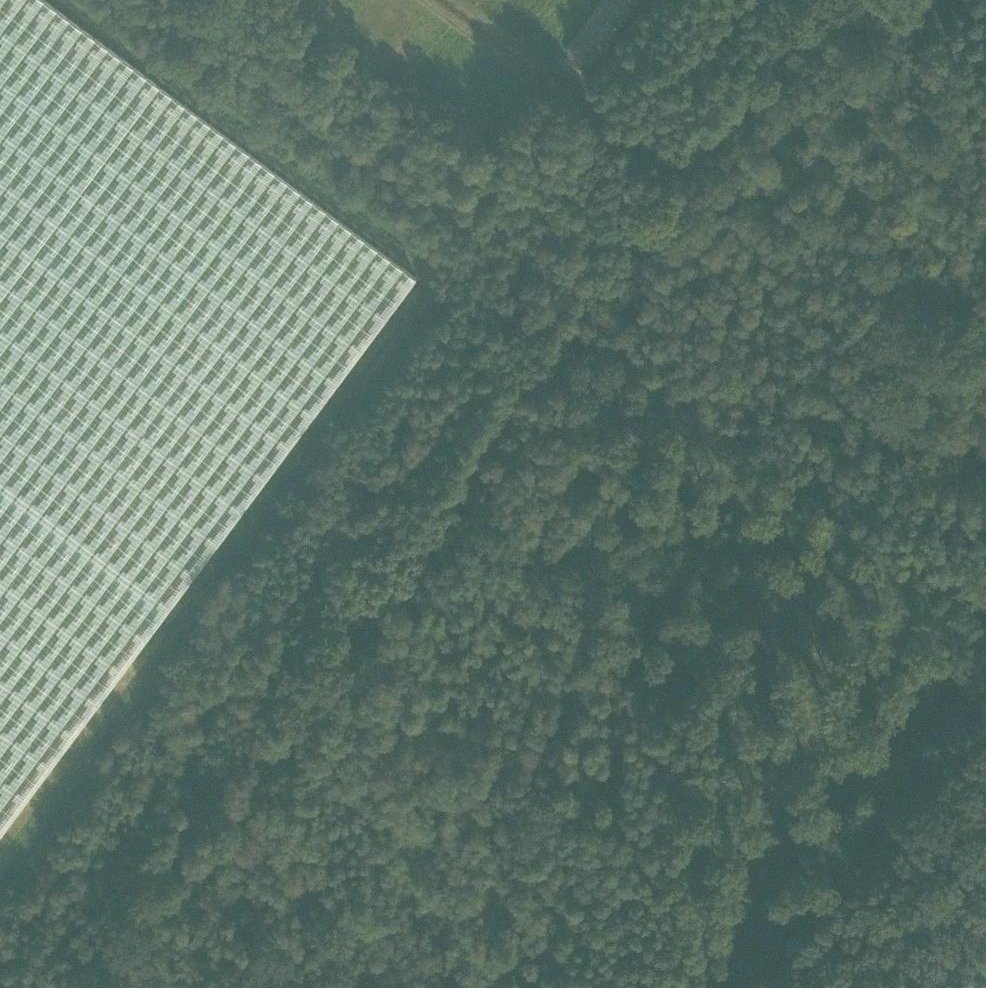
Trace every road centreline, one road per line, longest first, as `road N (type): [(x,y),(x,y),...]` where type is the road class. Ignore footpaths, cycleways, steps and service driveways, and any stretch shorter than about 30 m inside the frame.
road 1 (track): [(85,987),(236,839),(533,389),(838,0)]
road 2 (track): [(985,706),(801,936)]

